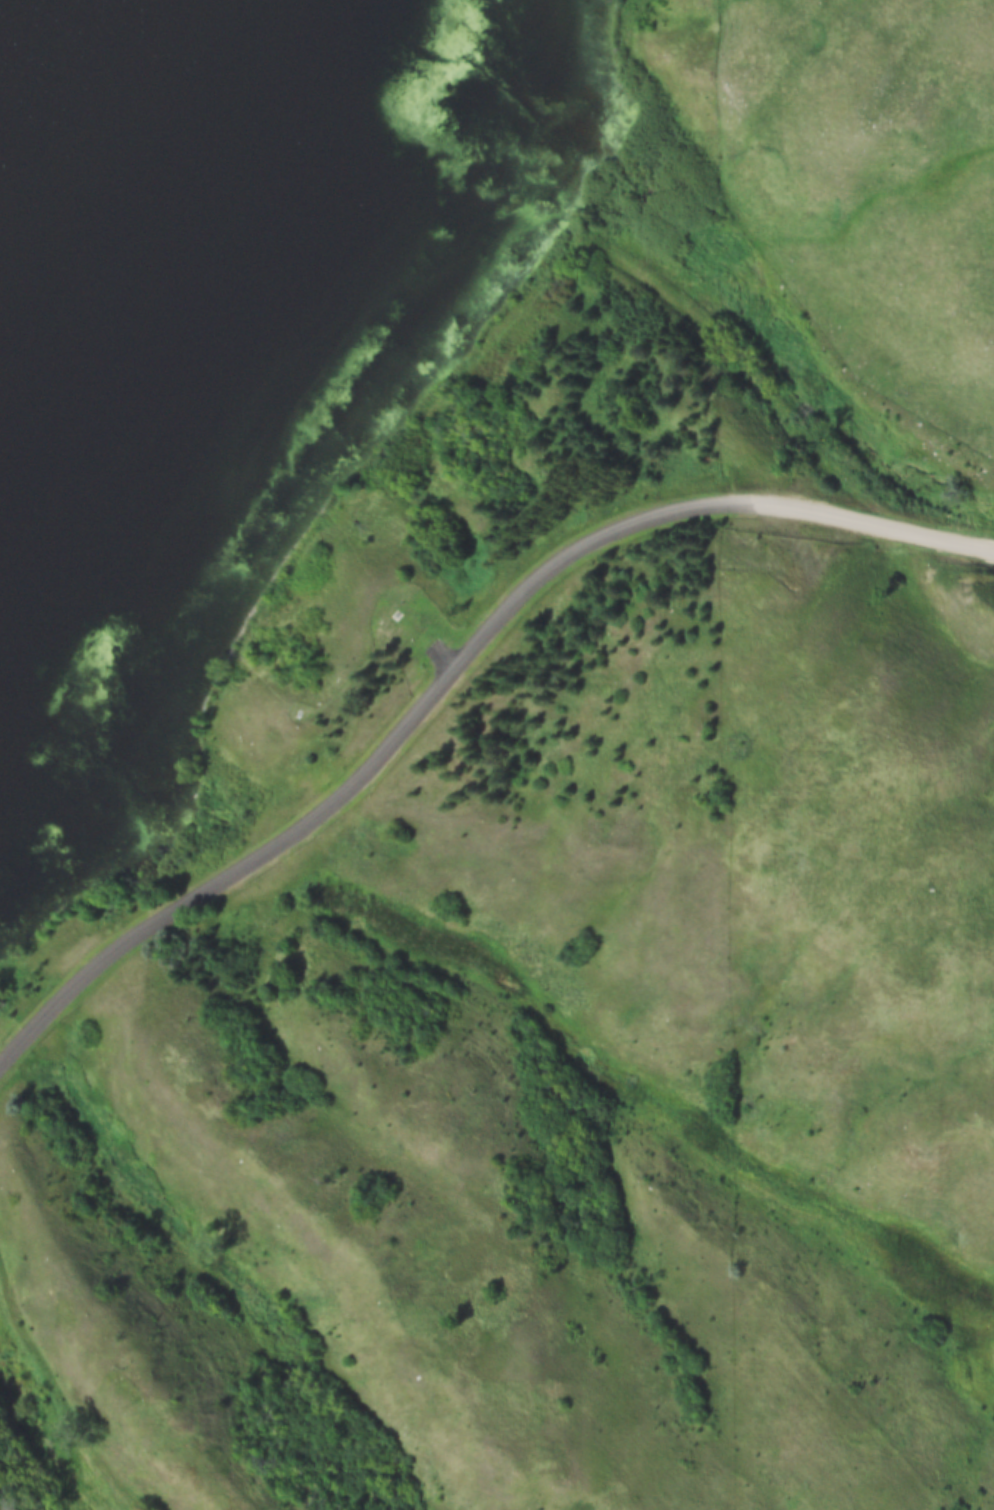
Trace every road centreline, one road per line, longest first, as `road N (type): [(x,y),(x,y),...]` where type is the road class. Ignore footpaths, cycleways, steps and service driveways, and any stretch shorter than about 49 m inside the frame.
road 1 (tertiary): [(0,1082),(106,967),(305,837),(373,778),(533,594),(577,557),(646,525),(748,506)]
road 2 (tertiary): [(748,506),(993,553)]

